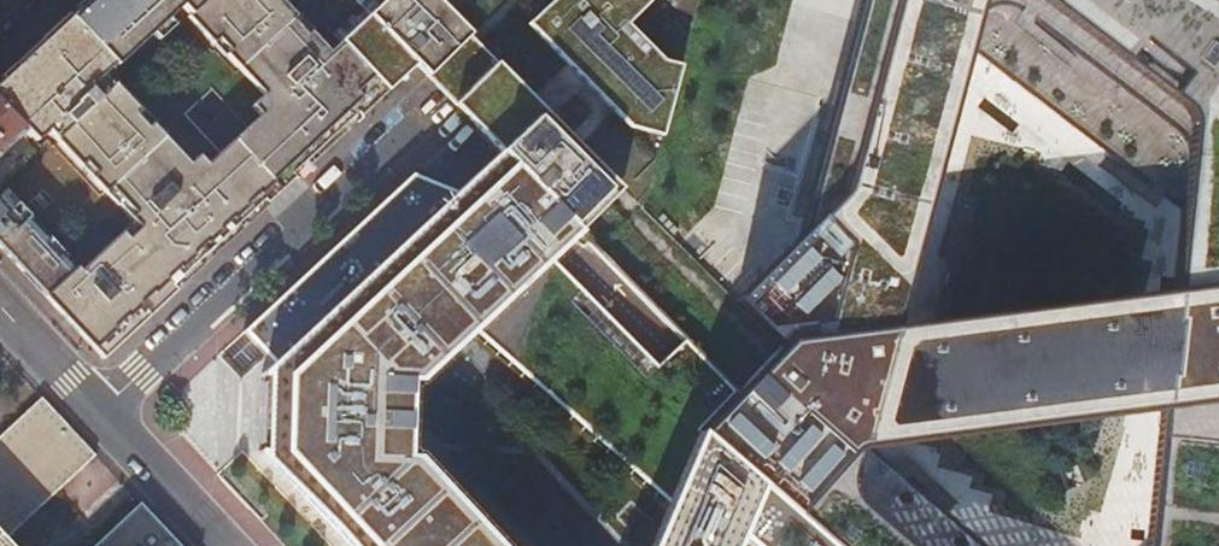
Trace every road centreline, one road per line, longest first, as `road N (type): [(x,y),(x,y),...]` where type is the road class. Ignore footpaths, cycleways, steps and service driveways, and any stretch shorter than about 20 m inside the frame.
road 1 (tertiary): [(0,305),(235,545)]

